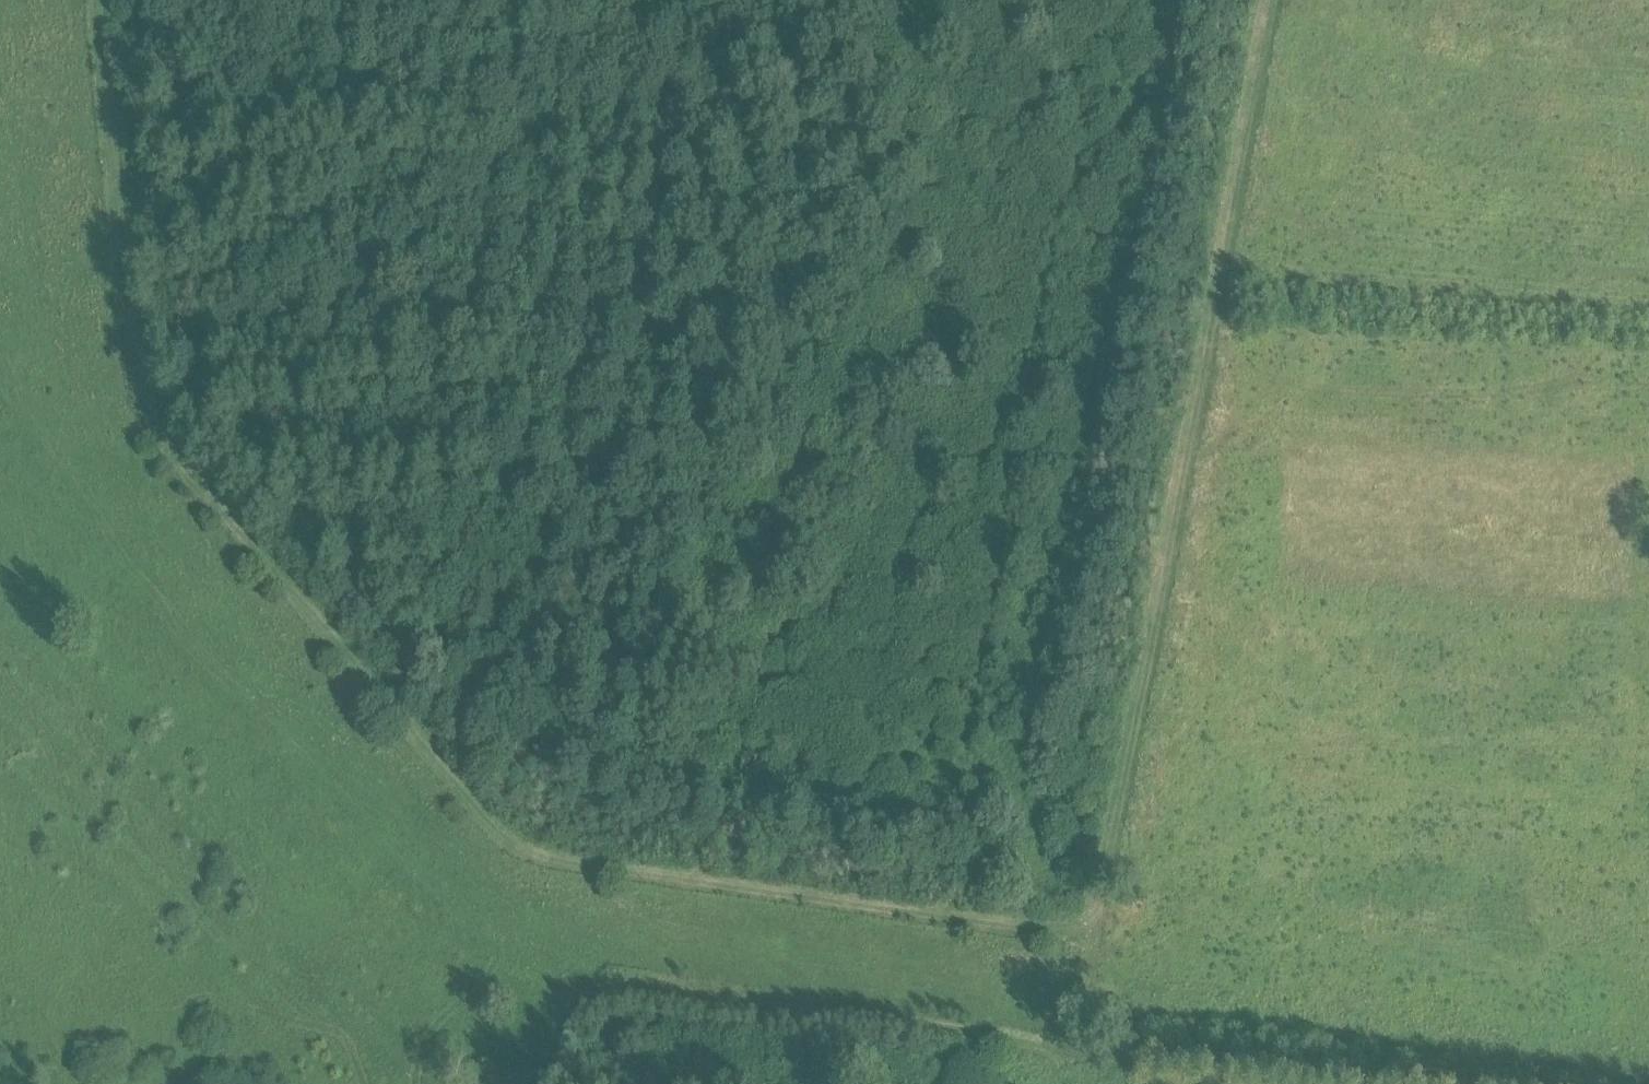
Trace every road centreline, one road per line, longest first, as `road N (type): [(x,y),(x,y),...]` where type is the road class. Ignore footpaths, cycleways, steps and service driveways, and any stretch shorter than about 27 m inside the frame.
road 1 (track): [(661,879),(544,861),(492,821),(154,423),(138,376),(97,0)]
road 2 (track): [(1099,0),(1068,161),(1051,209),(1037,333),(969,459),(929,496),(946,544),(993,602),(1002,642),(992,752),(997,769),(1038,810),(1044,852),(1036,928)]
road 3 (track): [(1093,938),(1267,0)]
road 4 (track): [(1077,1004),(691,951),(625,961)]
road 5 (track): [(1093,938),(661,879)]
road 6 (track): [(1248,1083),(1081,1049),(1071,1028),(1077,1004)]
road 7 (track): [(514,1083),(551,1053),(625,961)]

